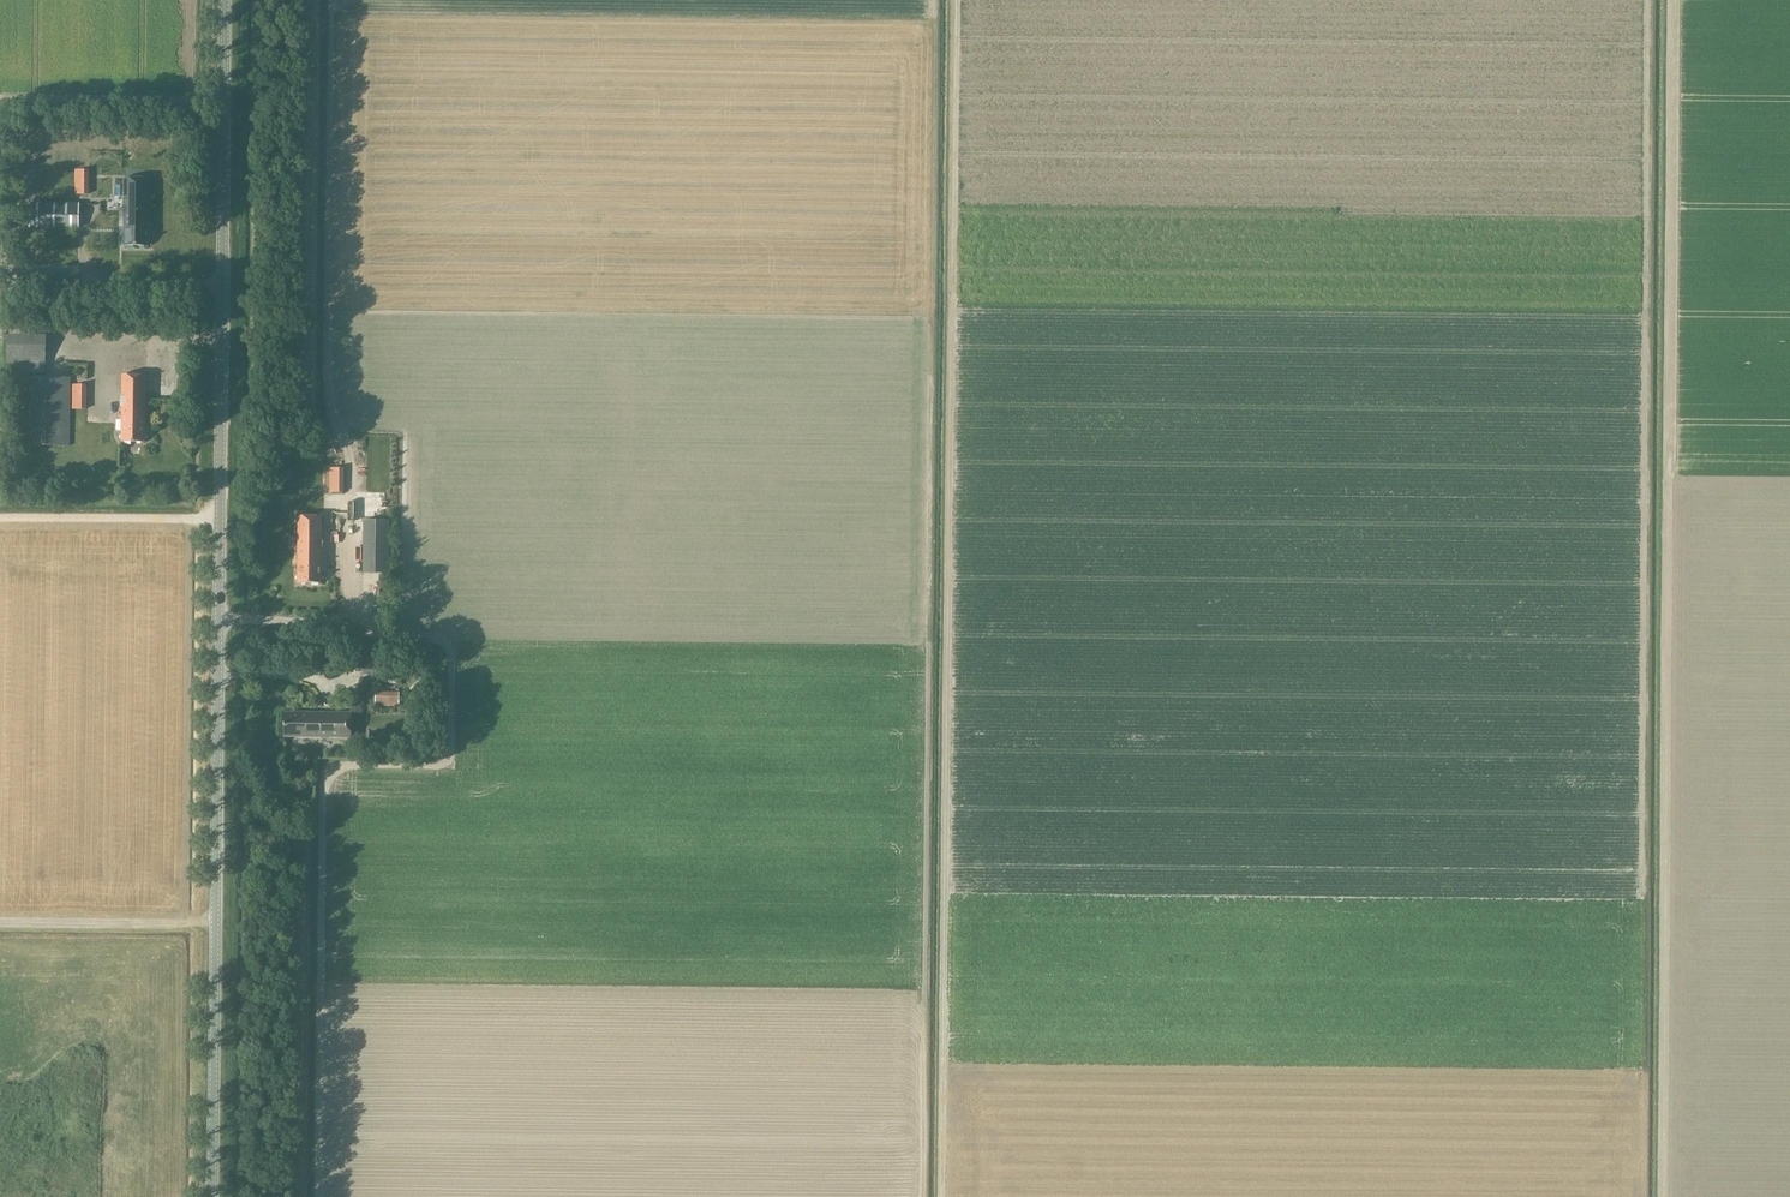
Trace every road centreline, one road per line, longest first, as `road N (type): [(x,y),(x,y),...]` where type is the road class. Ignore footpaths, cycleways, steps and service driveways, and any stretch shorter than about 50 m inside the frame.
road 1 (unclassified): [(211,1196),(225,0)]

